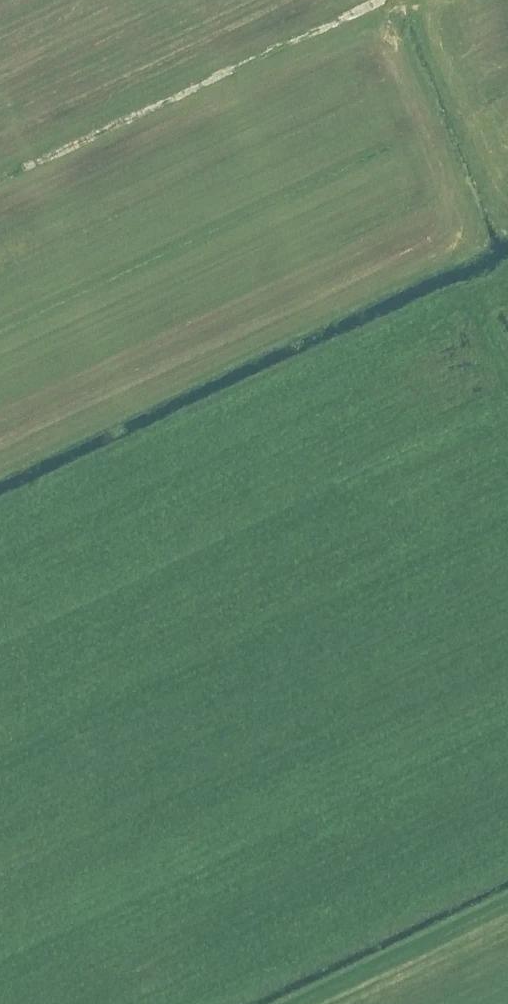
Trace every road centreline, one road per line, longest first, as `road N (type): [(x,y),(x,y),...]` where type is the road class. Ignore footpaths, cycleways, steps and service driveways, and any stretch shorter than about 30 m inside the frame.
road 1 (track): [(0,180),(378,0)]

